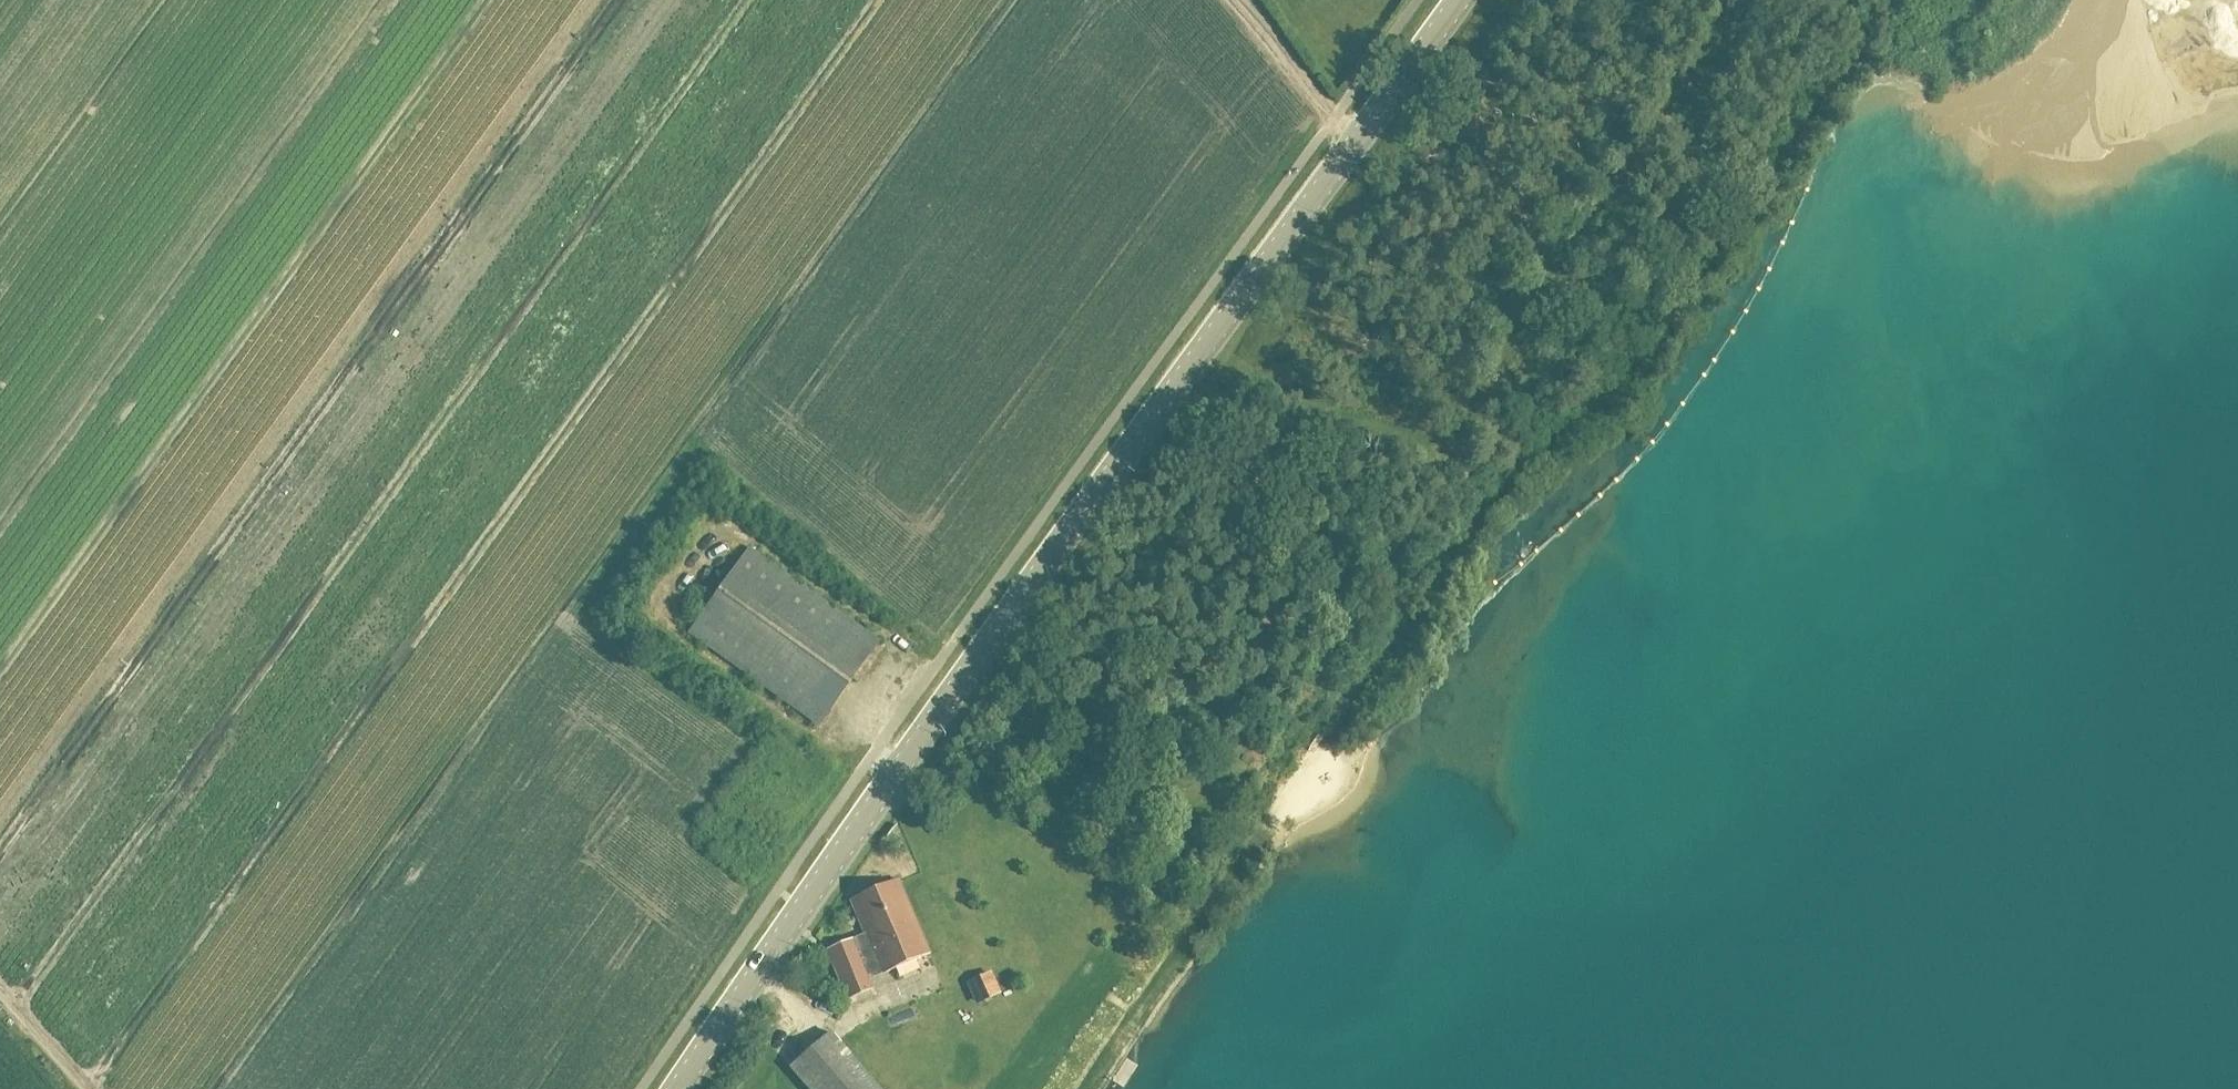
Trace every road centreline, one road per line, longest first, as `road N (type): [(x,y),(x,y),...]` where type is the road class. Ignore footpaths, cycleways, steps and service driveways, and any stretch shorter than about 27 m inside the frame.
road 1 (tertiary): [(679,1088),(913,758),(1473,0)]

